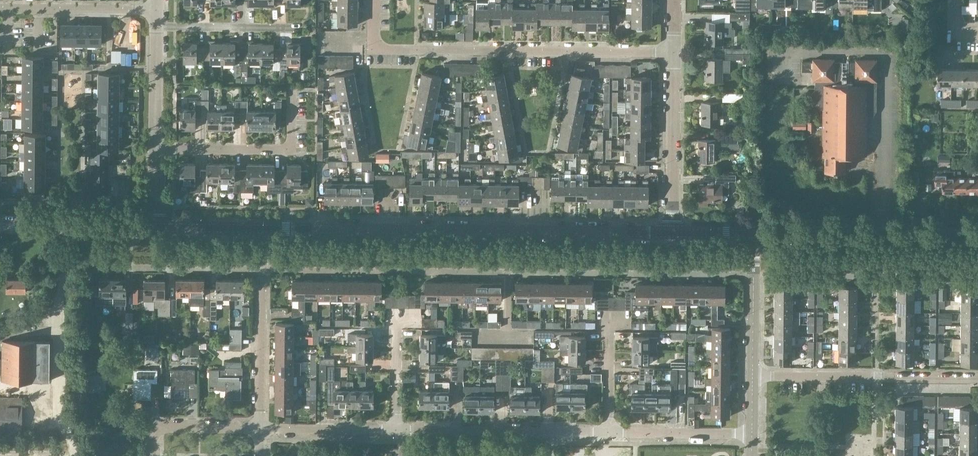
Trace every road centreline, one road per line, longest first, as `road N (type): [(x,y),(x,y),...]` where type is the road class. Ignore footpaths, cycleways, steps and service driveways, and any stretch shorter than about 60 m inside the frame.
road 1 (tertiary): [(672,233),(262,229)]
road 2 (residential): [(674,52),(373,49),(374,0)]
road 3 (residential): [(977,378),(752,375)]
road 4 (tertiary): [(977,236),(754,234)]
road 5 (unclassified): [(608,432),(396,430)]
road 6 (unclassified): [(259,428),(262,229)]
road 7 (residential): [(155,149),(291,150),(291,87)]
road 8 (residential): [(672,233),(674,52)]
road 9 (residential): [(157,10),(0,8)]
road 10 (tertiary): [(154,228),(0,226)]
road 11 (residential): [(157,27),(303,28)]
road 12 (unclassified): [(752,433),(608,432)]
road 13 (unclassified): [(752,375),(754,234)]
road 14 (unclassified): [(396,430),(259,428)]
road 15 (residential): [(151,455),(152,427),(259,428)]
road 16 (unclassified): [(155,149),(157,27)]

